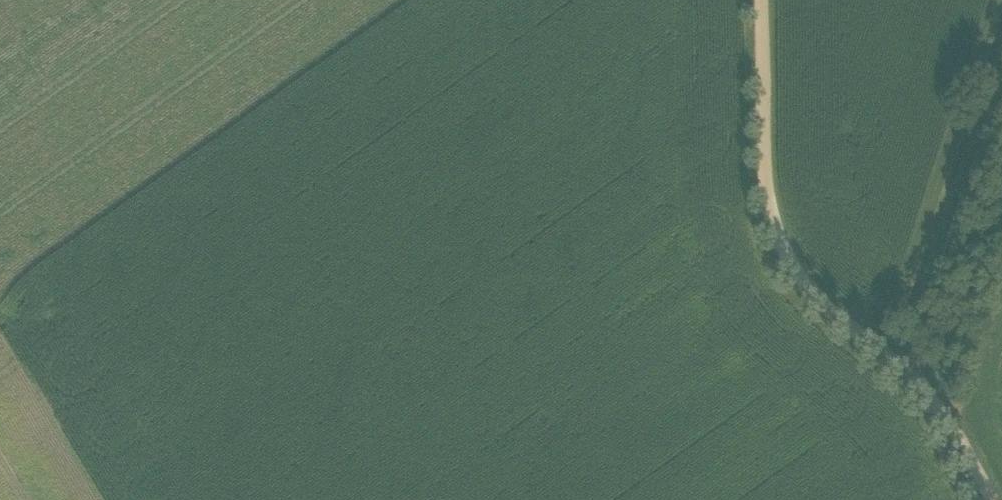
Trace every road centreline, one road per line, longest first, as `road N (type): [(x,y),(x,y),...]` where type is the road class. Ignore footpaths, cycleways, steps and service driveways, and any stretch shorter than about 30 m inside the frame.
road 1 (track): [(902,361),(787,270),(774,230),(760,0)]
road 2 (track): [(902,361),(929,322),(1001,97)]
road 3 (track): [(902,361),(953,424),(991,499)]

